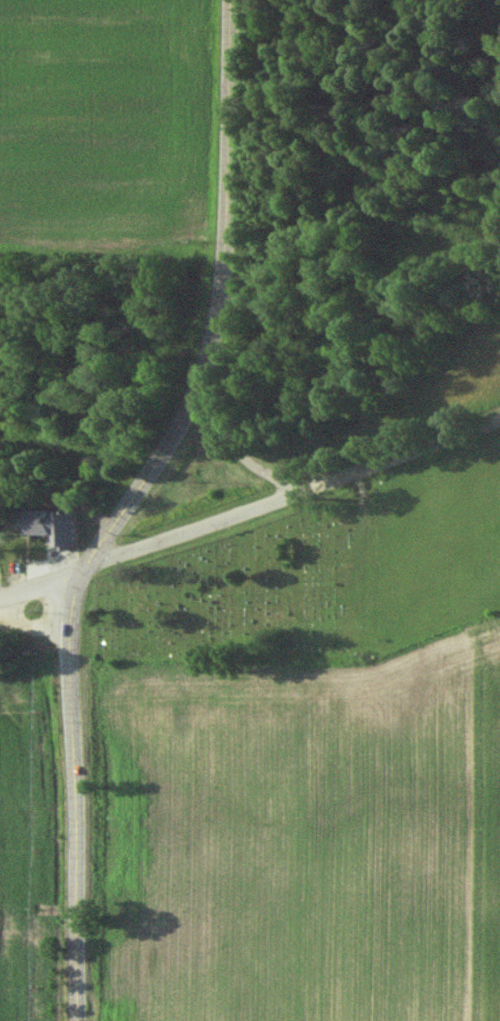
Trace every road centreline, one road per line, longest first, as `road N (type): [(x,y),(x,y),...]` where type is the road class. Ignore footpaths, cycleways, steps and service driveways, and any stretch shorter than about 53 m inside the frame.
road 1 (tertiary): [(79,1020),(73,594),(78,573),(190,412),(213,353),(224,277),(227,0)]
road 2 (residential): [(0,594),(499,420)]
road 3 (residential): [(303,491),(238,455),(201,385)]

